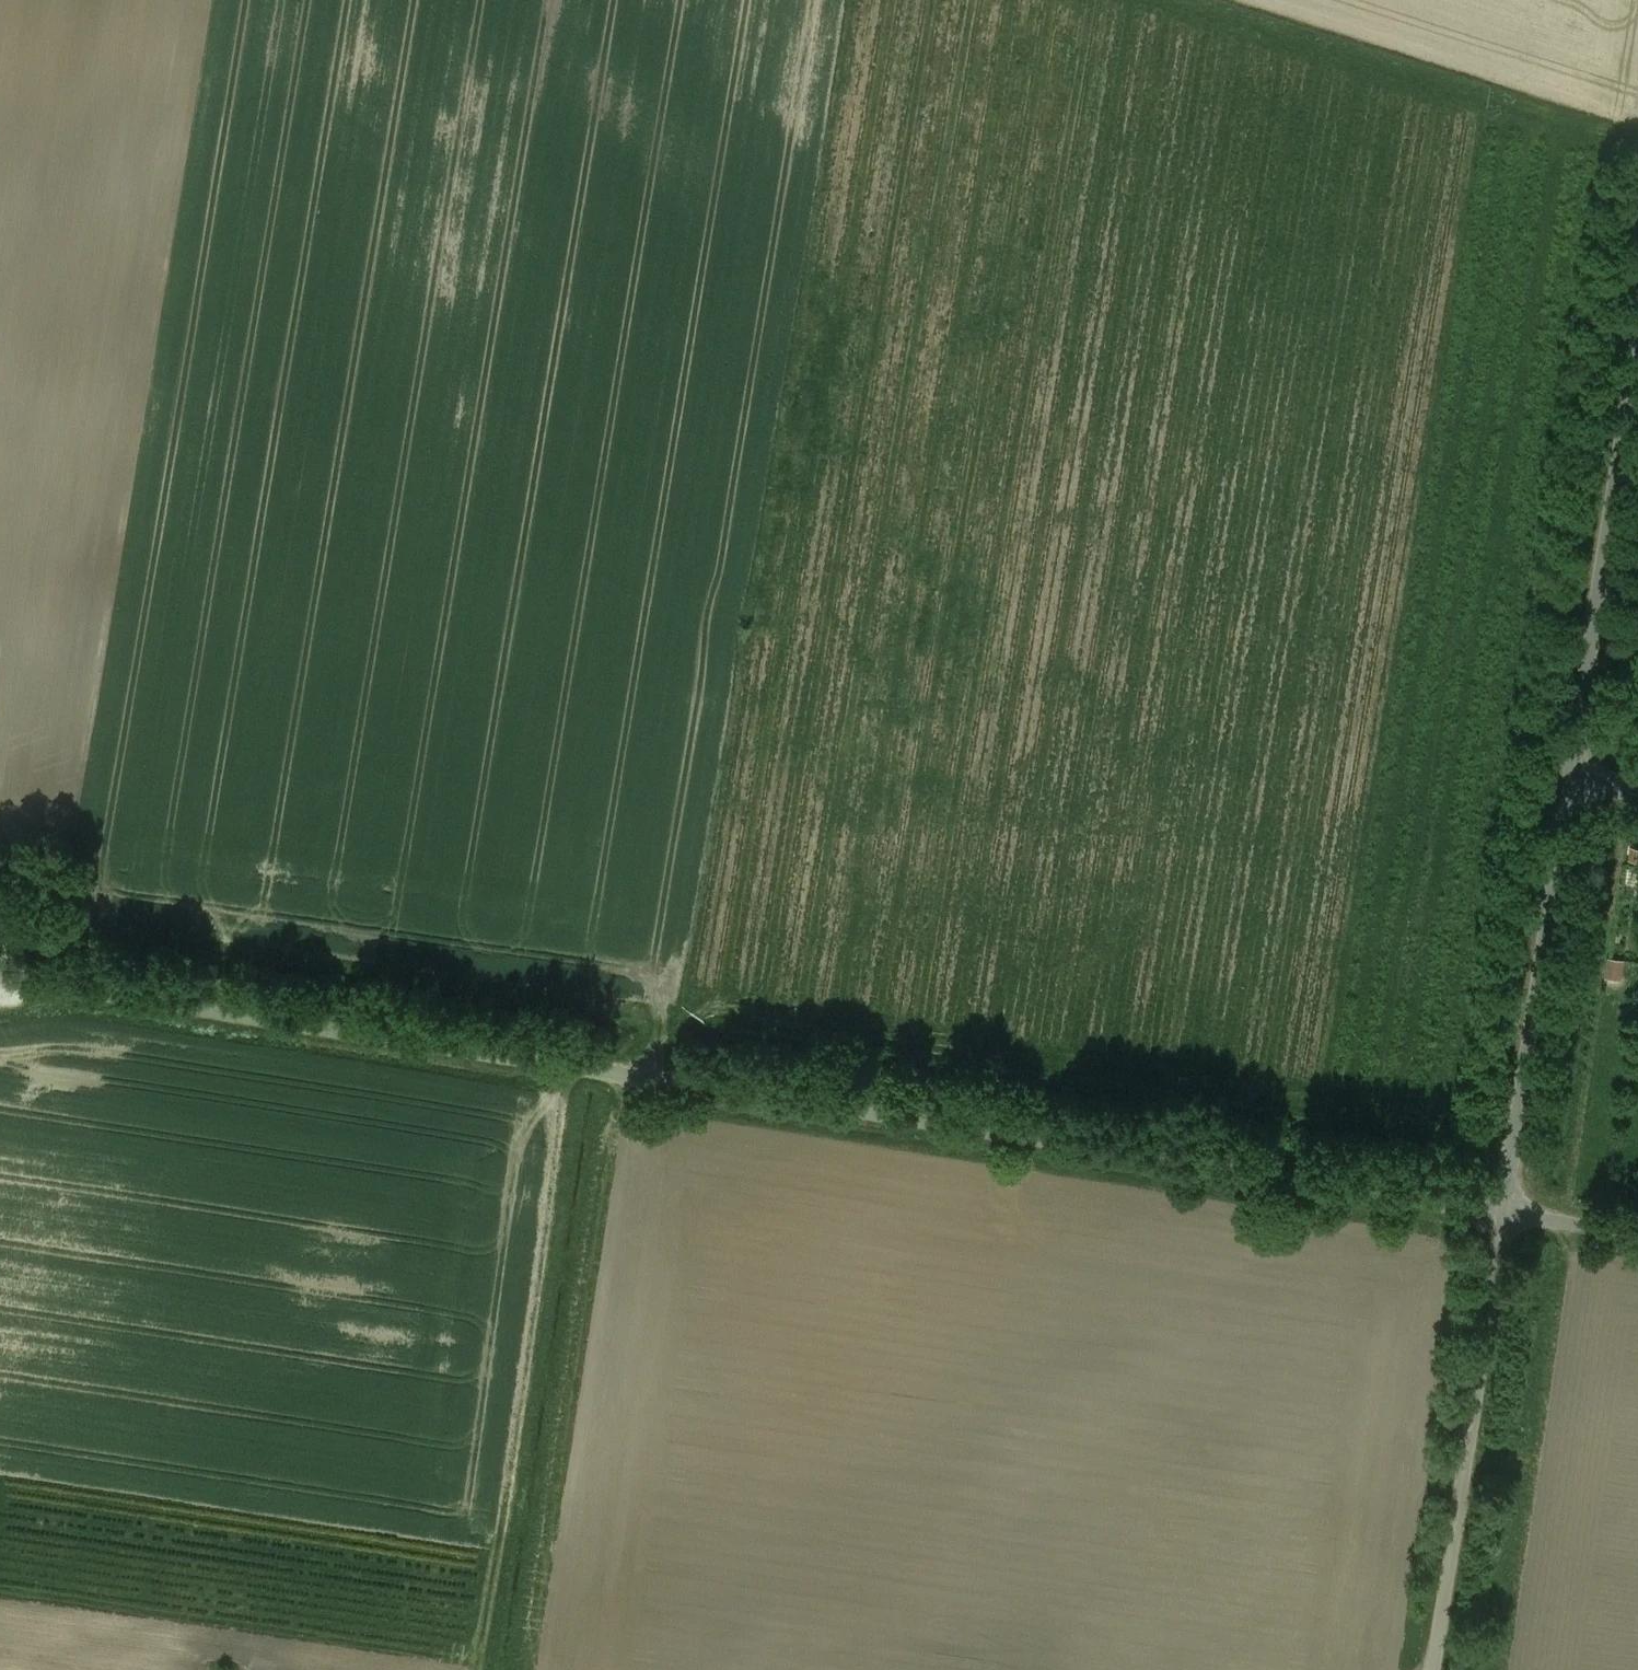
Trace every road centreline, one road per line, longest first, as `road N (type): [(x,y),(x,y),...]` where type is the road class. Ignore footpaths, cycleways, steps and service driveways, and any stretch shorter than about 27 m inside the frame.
road 1 (unclassified): [(0,978),(1502,1211)]
road 2 (unclassified): [(1637,363),(1502,1211)]
road 3 (unclassified): [(1502,1211),(1432,1669)]
road 4 (unclassified): [(1502,1211),(1637,1232)]

